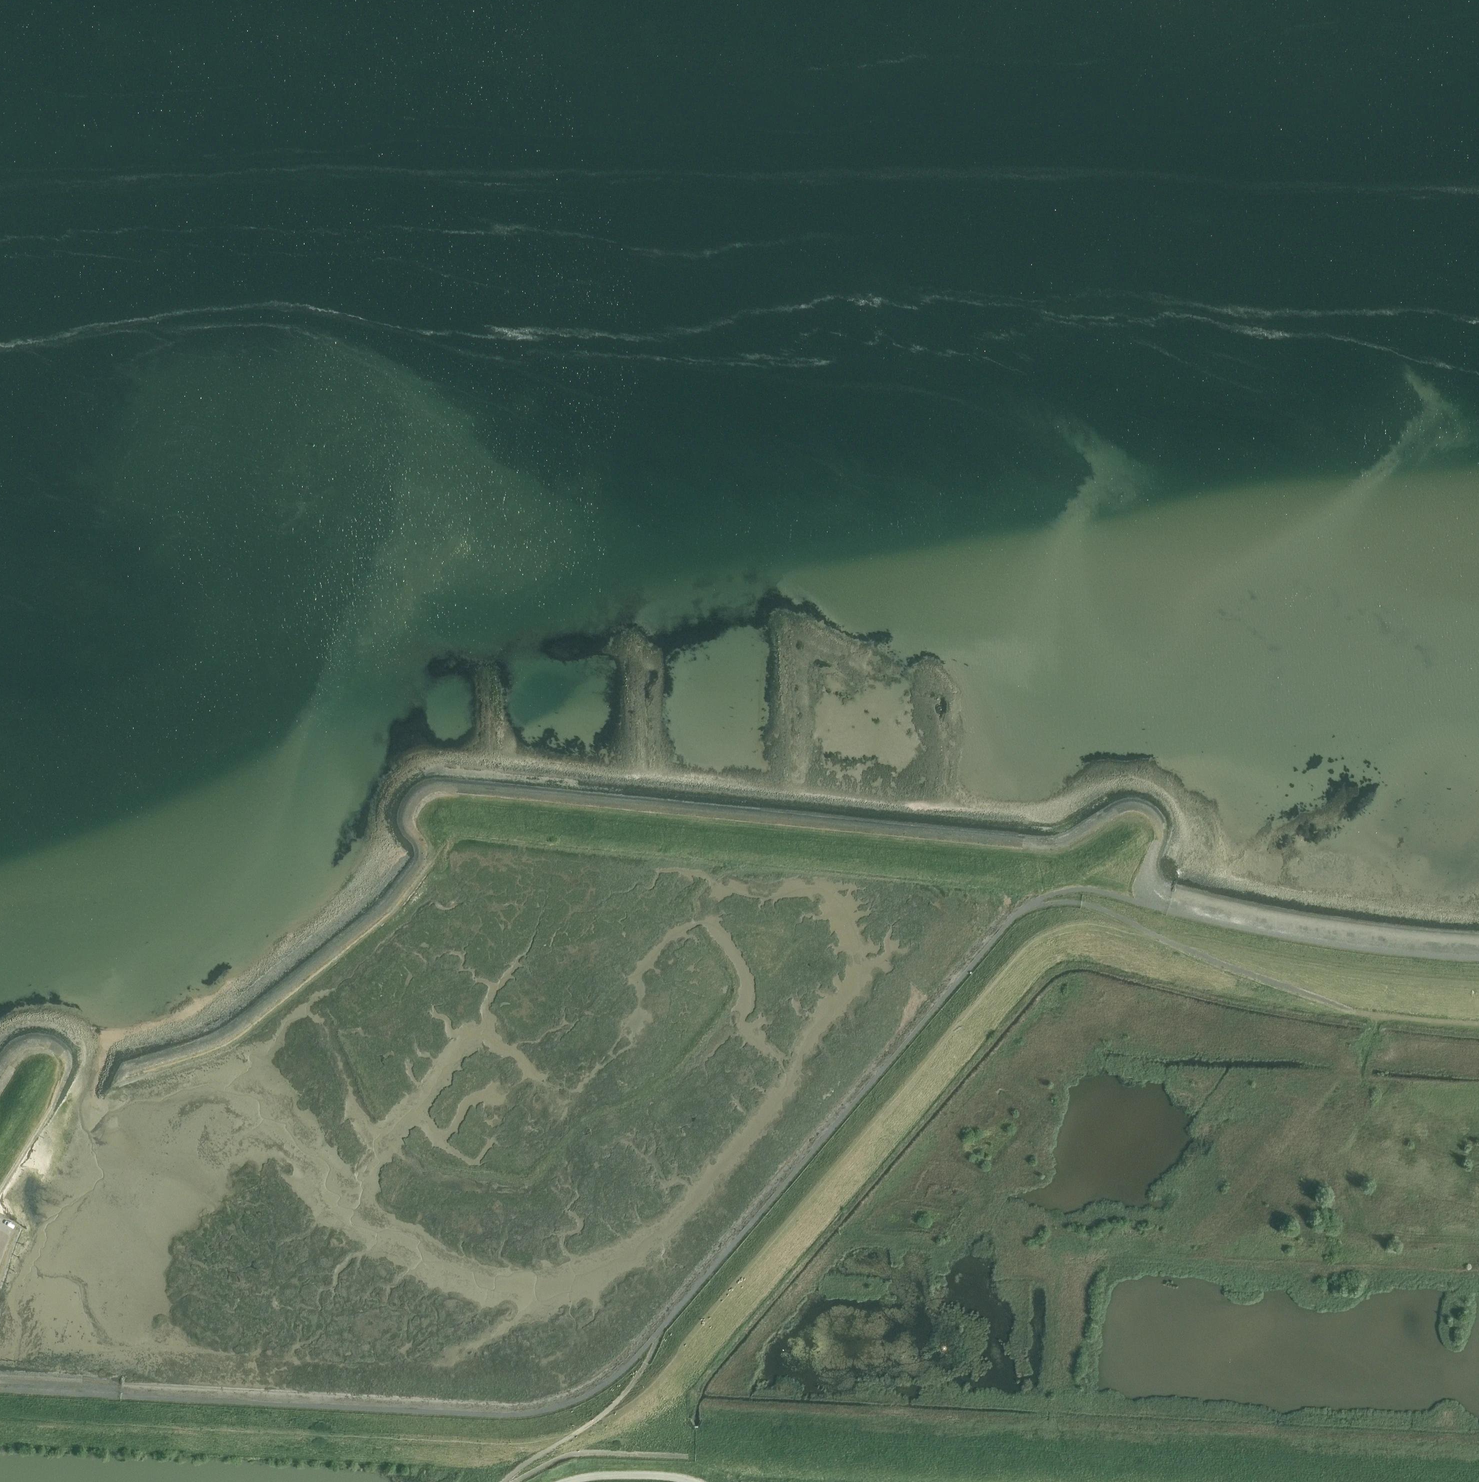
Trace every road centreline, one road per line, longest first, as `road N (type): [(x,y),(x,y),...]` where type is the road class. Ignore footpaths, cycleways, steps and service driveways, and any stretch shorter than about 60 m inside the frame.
road 1 (track): [(517,1481),(630,1425),(711,1358),(1043,967),(1078,951),(1233,993),(1389,1018),(1478,1021)]
road 2 (unclassified): [(569,1481),(689,1481)]

